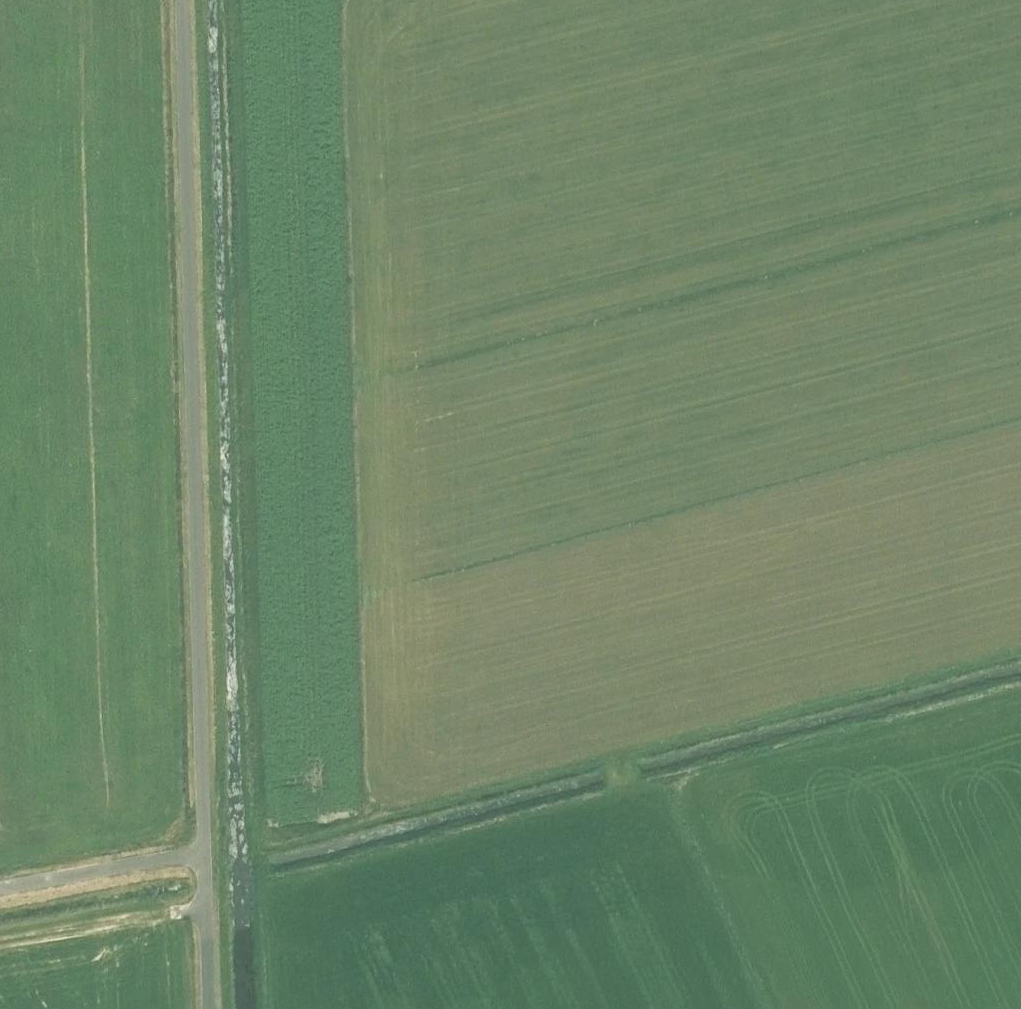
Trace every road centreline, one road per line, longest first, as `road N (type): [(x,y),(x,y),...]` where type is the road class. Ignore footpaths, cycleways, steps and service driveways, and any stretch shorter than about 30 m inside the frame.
road 1 (unclassified): [(182,0),(209,1008)]

